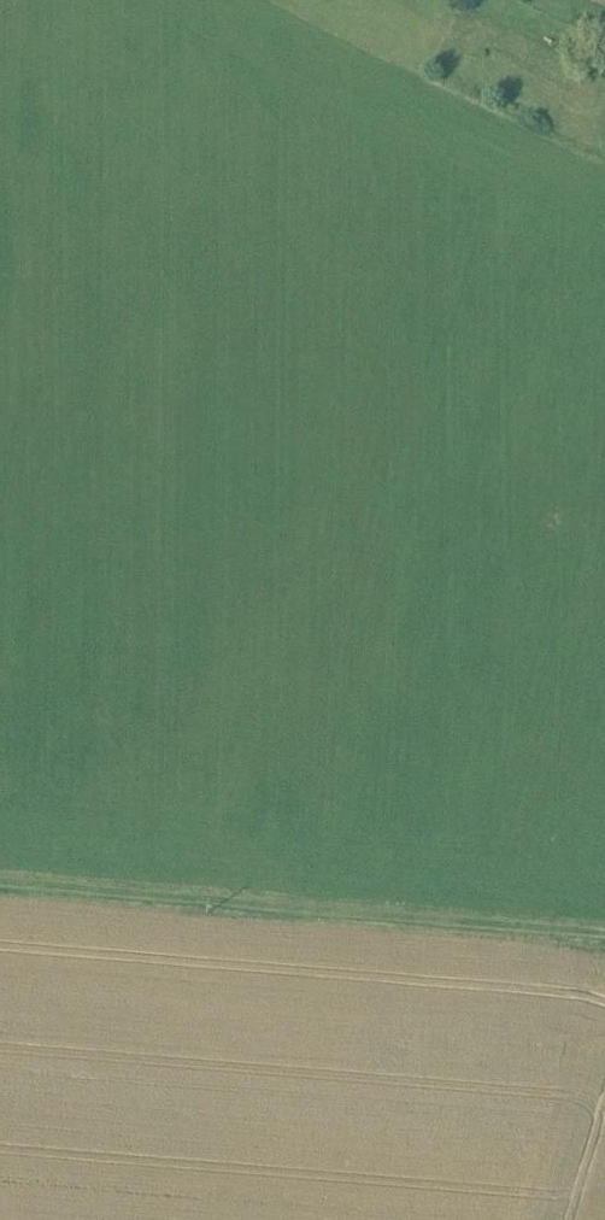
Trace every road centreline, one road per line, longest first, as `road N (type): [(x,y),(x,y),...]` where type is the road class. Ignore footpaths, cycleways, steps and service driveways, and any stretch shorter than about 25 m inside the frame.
road 1 (track): [(604,937),(0,883)]

